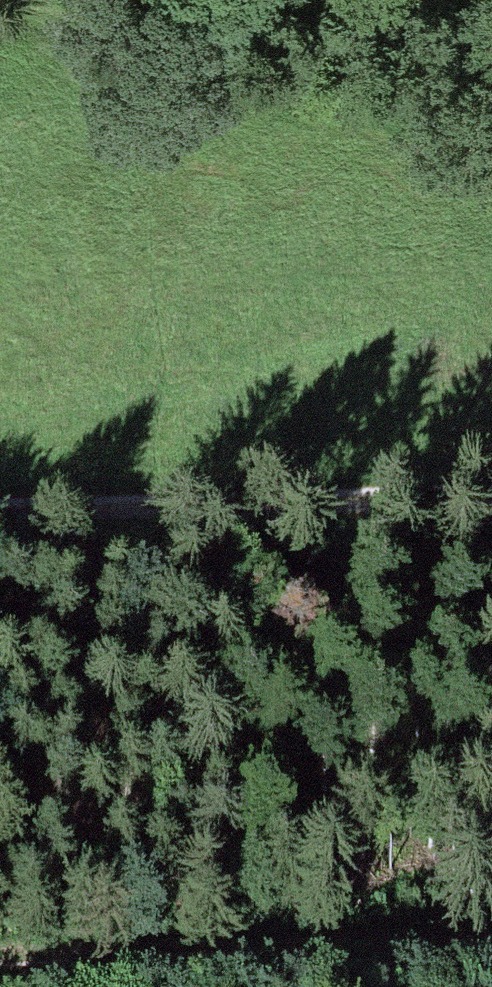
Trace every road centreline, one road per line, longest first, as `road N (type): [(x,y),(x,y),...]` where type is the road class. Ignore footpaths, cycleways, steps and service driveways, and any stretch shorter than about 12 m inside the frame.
road 1 (track): [(0,966),(491,948)]
road 2 (track): [(0,512),(491,501)]
road 3 (track): [(12,0),(491,79)]

